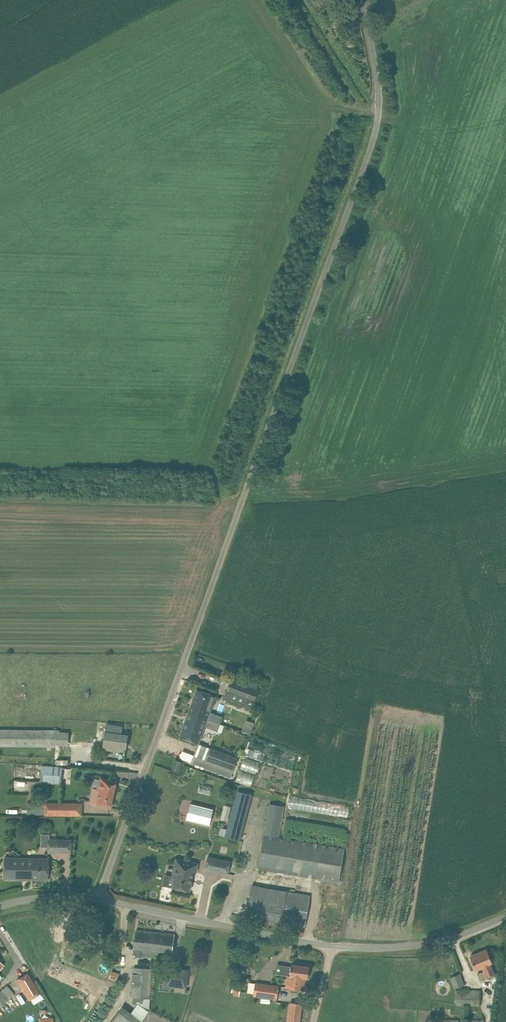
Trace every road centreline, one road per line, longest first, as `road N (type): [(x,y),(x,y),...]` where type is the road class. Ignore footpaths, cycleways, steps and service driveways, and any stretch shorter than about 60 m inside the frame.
road 1 (unclassified): [(100,900),(369,158),(381,119),(367,0)]
road 2 (unclassified): [(330,949),(100,900)]
road 3 (unclassified): [(505,916),(427,943),(330,949)]

